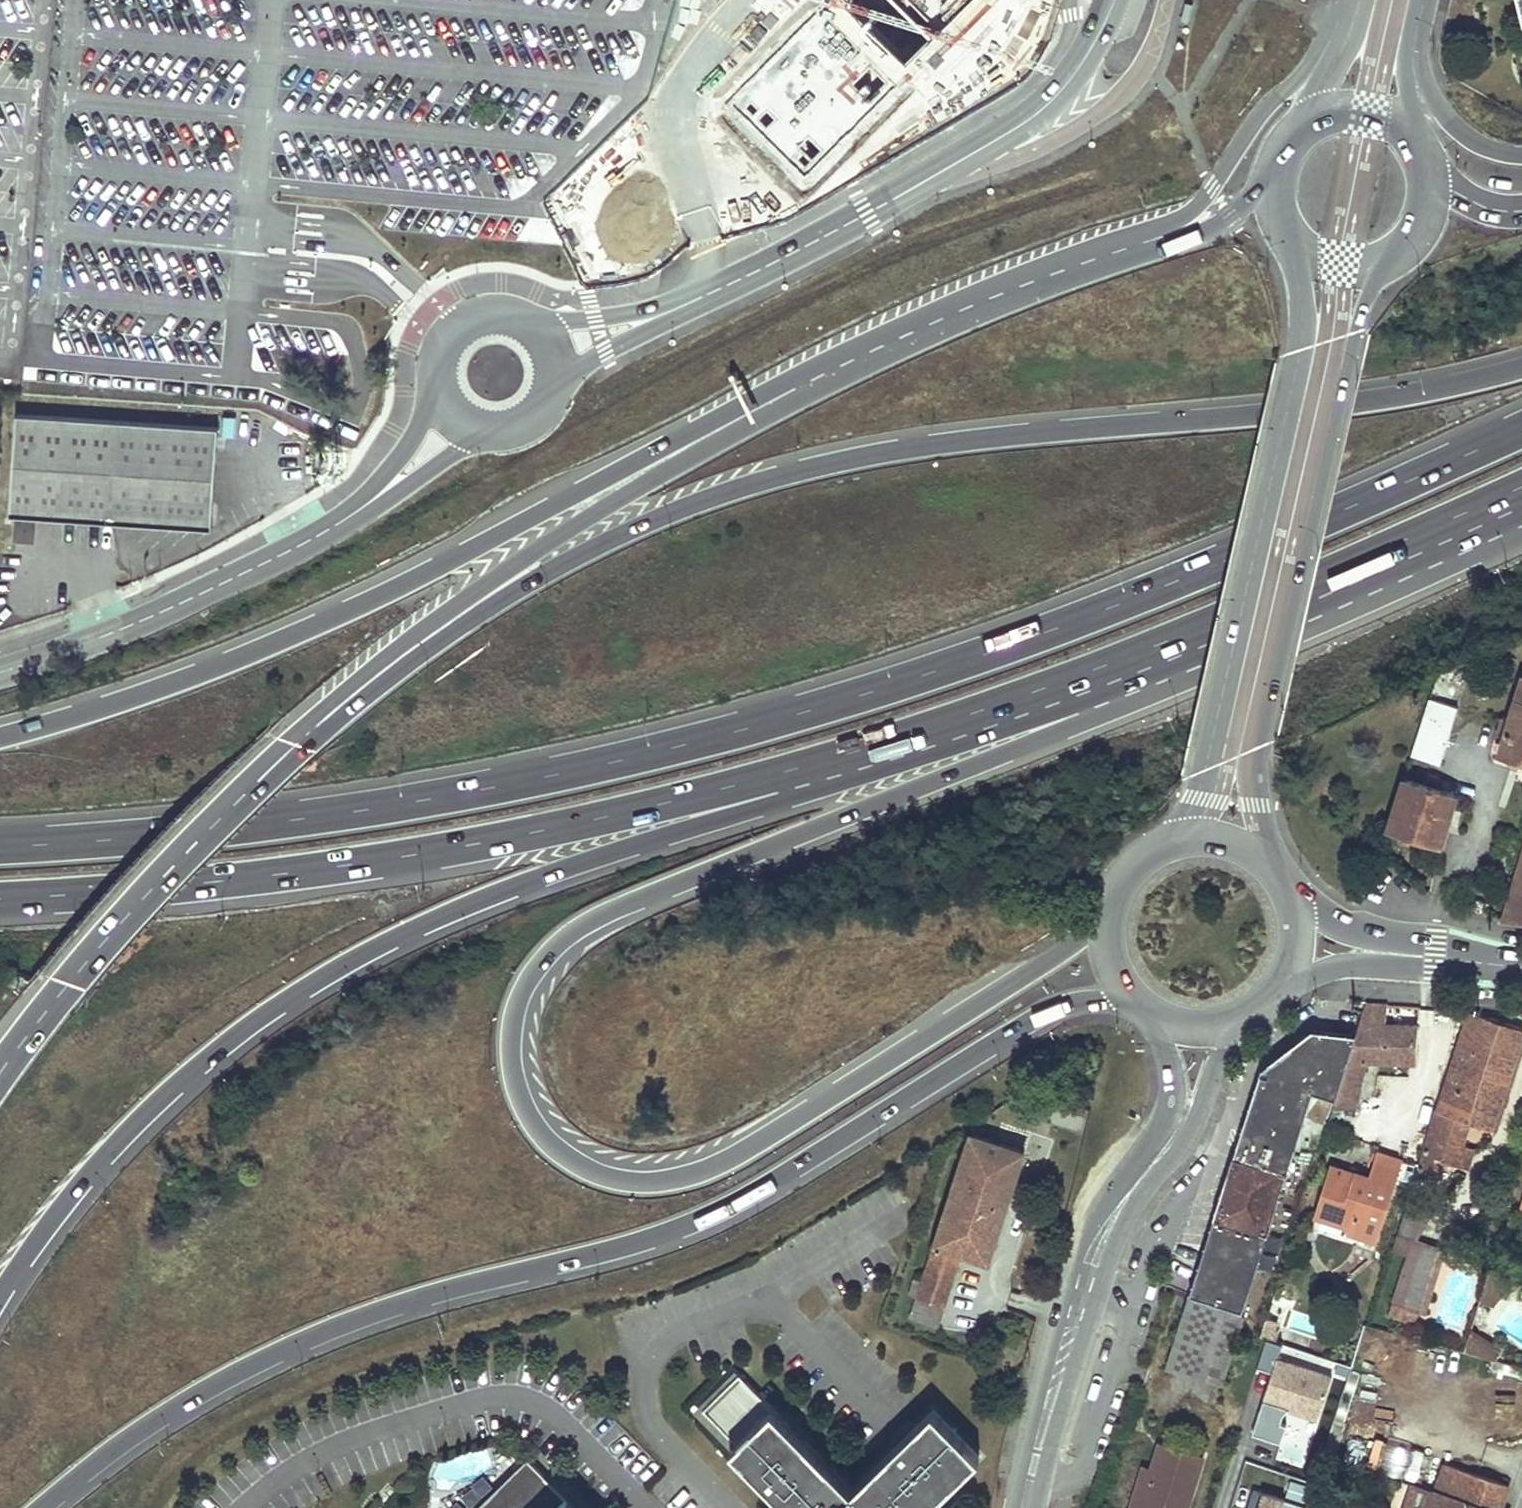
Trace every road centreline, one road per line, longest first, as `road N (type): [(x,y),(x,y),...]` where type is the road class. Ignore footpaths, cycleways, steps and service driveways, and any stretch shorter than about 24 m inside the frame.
road 1 (motorway): [(1109,913),(1053,958),(756,1143),(686,1173),(639,1178),(584,1163),(551,1138),(521,1089),(514,1050),(525,995),(560,946),(594,923),(1076,718),(1434,538)]
road 2 (motorway): [(1521,428),(1181,580),(1012,645),(743,730),(538,779),(305,819),(0,845)]
road 3 (motorway): [(1521,367),(1387,397),(1025,433),(772,479),(664,516),(524,587),(295,743)]
road 4 (trunk): [(43,1507),(166,1415),(308,1340),(704,1220),(1050,1011),(1077,1001),(1135,1000)]
road 5 (motorway): [(0,1295),(125,1135),(224,1047),(340,968),(509,889),(935,736)]
road 6 (motorway): [(0,900),(401,858),(651,809),(935,736)]
road 7 (motorway): [(741,414),(432,571),(227,662),(0,734)]
road 8 (unclassified): [(1114,0),(1069,83),(960,163),(806,249),(649,321),(550,353)]
road 9 (tertiary): [(1274,867),(1262,804),(1262,745),(1375,261)]
road 10 (tertiary): [(1300,248),(1300,346),(1206,768),(1167,843)]
road 11 (motorway): [(741,414),(471,597),(295,743)]
road 12 (motorway): [(935,736),(1085,684),(1434,538)]
road 13 (unclassified): [(464,423),(420,472),(317,530),(143,621),(0,672)]
road 14 (unclassified): [(1022,1507),(1096,1250),(1177,1134),(1198,1028)]
road 15 (motorway): [(1152,240),(969,307),(741,414)]
road 16 (motorway): [(295,743),(159,876),(0,1069)]
road 17 (motorway): [(1335,0),(1323,39),(1250,128),(1202,202),(1152,240)]
road 18 (unclassified): [(550,353),(512,314),(457,322),(440,343),(433,379),(464,423)]
road 19 (motorway): [(1521,155),(1483,147),(1454,126),(1414,46)]
road 20 (tertiary): [(1438,961),(1340,926),(1294,898)]
road 21 (tertiary): [(1284,985),(1342,968),(1438,961)]
road 22 (motorway): [(1272,170),(1219,223),(1152,240)]
road 23 (unclassified): [(464,423),(504,430),(523,423),(549,393),(550,353)]
road 24 (tertiary): [(1361,0),(1308,118)]

